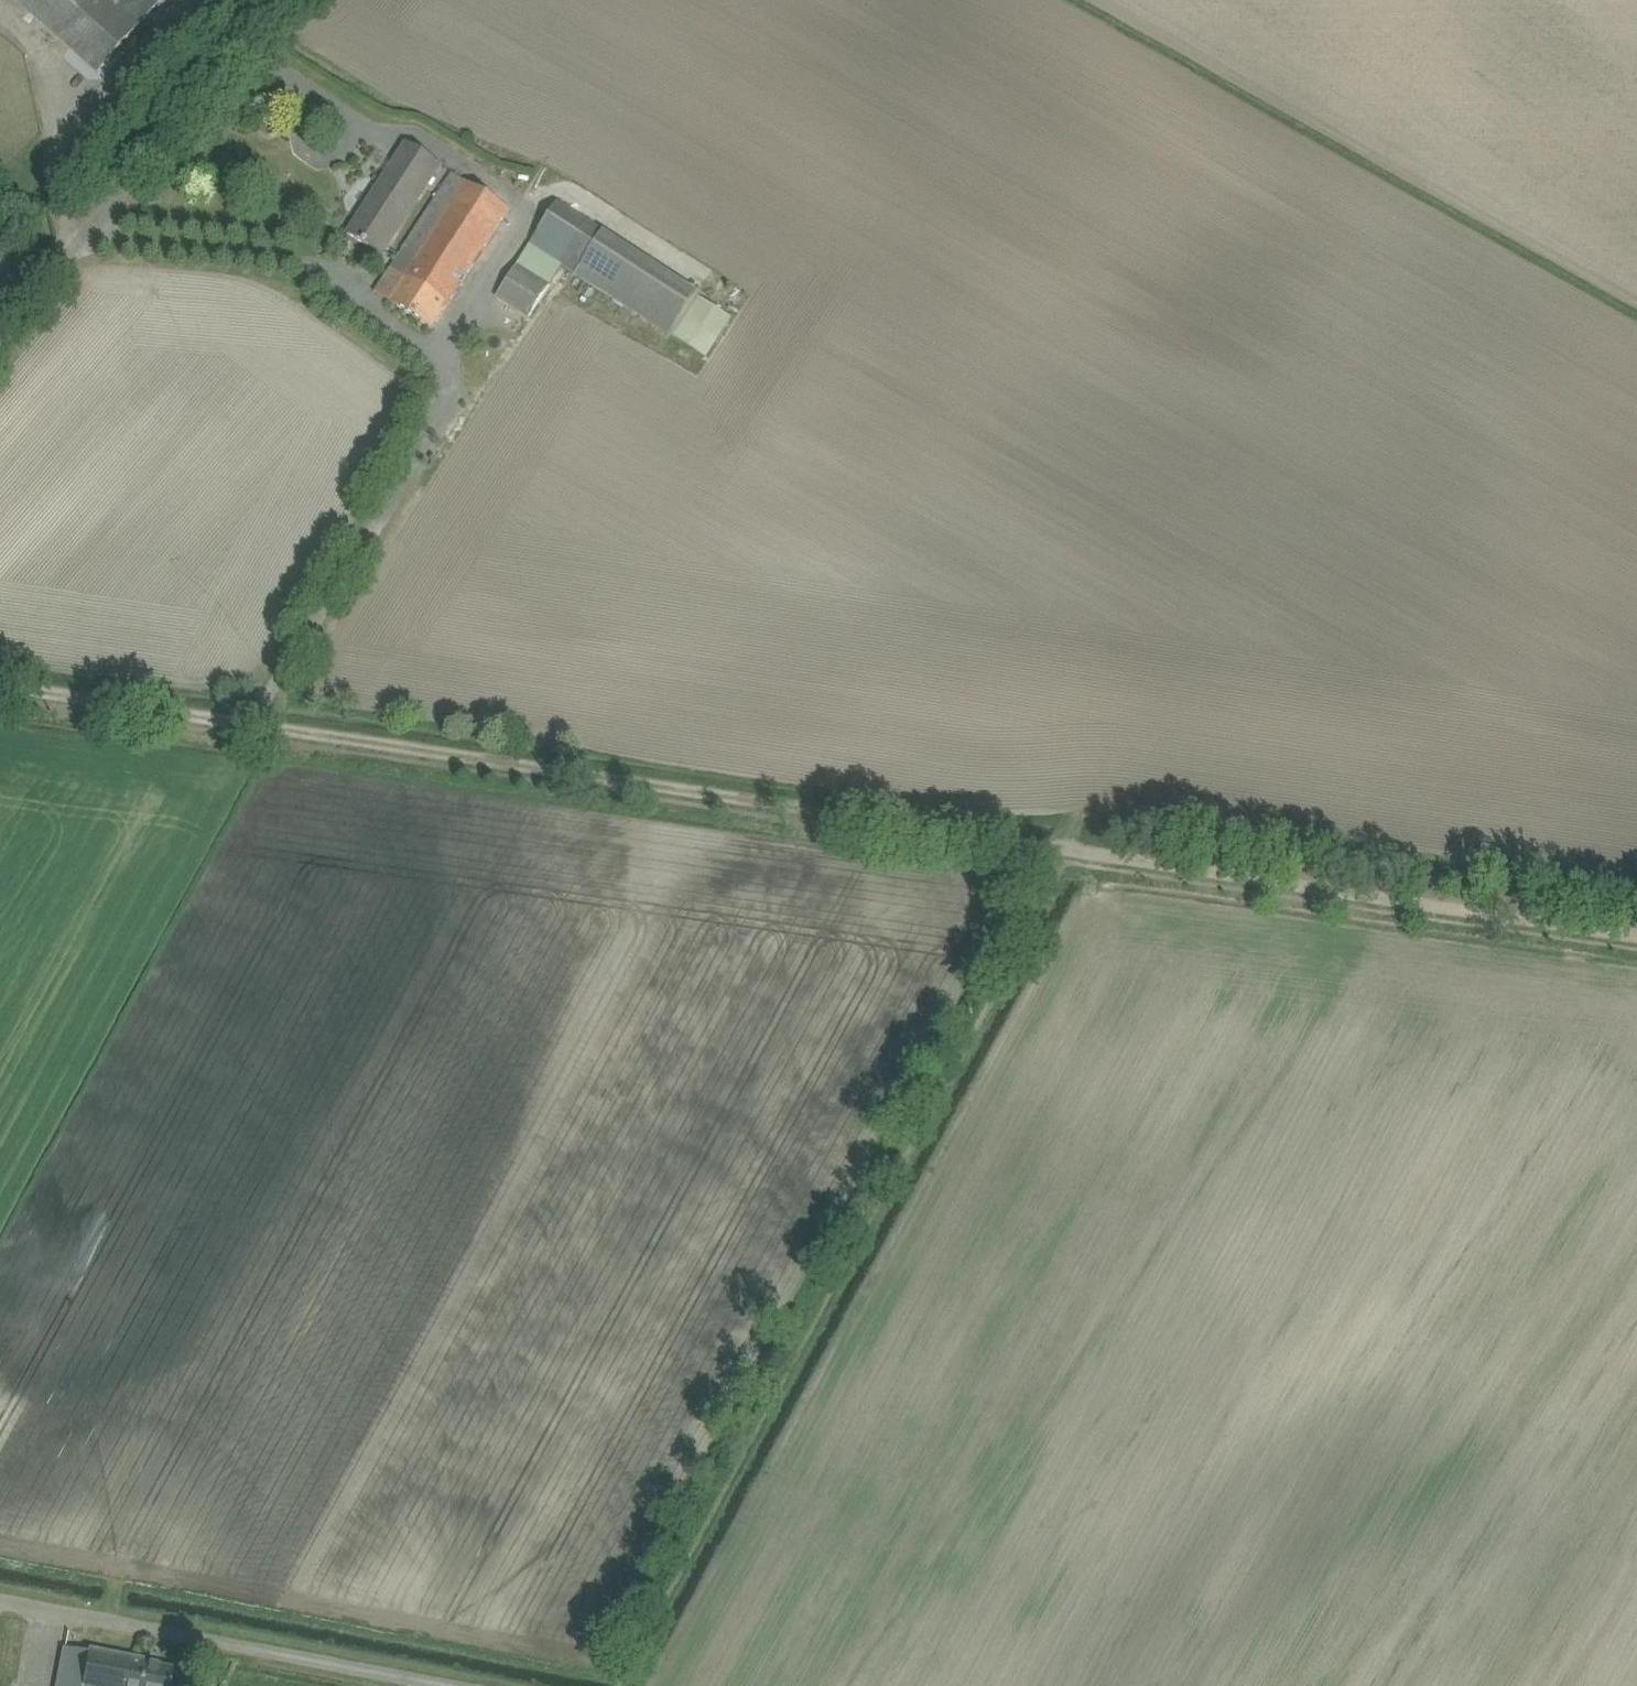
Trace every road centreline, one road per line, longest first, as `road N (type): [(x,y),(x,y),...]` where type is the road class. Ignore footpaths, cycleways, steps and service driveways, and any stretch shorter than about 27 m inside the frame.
road 1 (track): [(0,685),(1636,935)]
road 2 (unclassified): [(0,336),(293,0)]
road 3 (unclassified): [(429,1685),(0,1608)]

